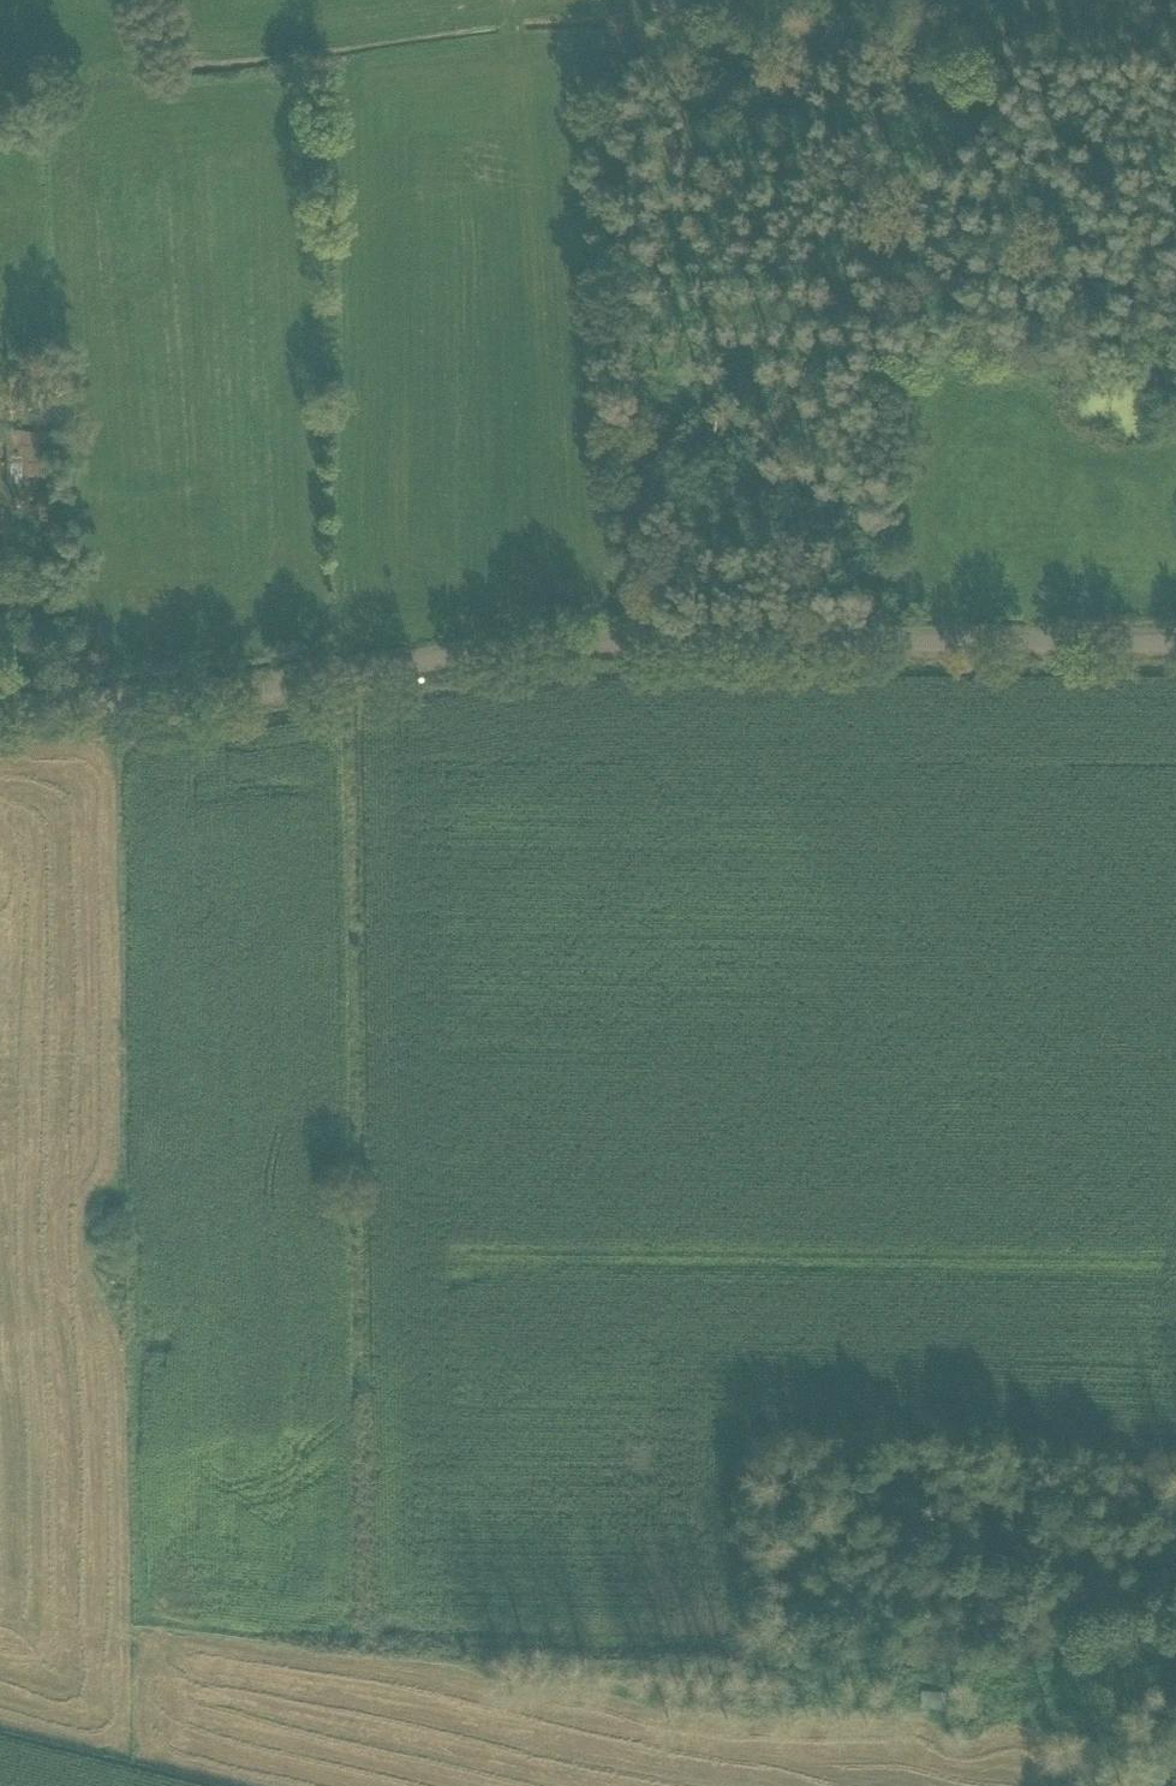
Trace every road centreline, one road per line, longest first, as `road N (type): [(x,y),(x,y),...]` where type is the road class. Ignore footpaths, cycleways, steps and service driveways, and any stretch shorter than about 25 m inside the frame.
road 1 (unclassified): [(1175,650),(653,637),(0,700)]
road 2 (track): [(653,637),(656,757)]

